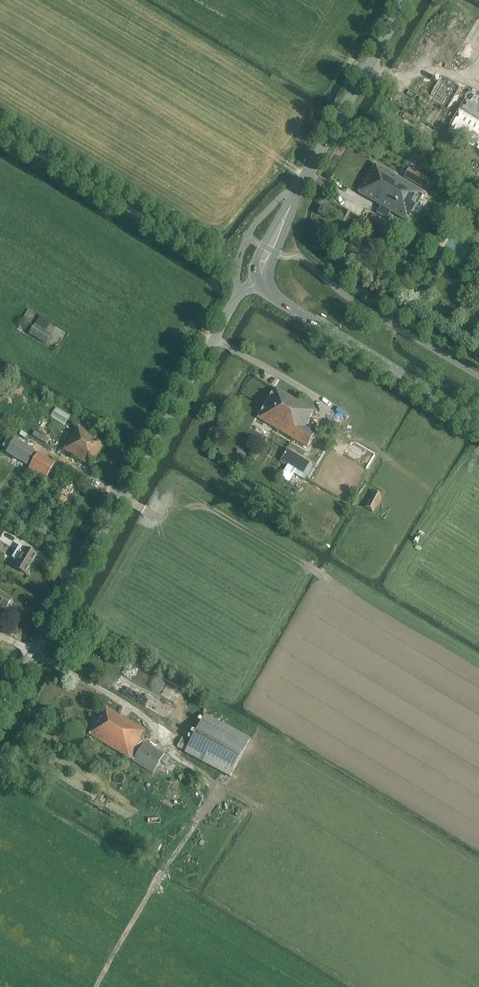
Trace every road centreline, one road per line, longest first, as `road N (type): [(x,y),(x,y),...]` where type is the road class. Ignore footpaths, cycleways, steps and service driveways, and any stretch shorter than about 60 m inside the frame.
road 1 (unclassified): [(0,716),(238,298),(262,274)]
road 2 (tertiary): [(478,419),(276,298),(262,274)]
road 3 (tertiary): [(299,189),(405,0)]

